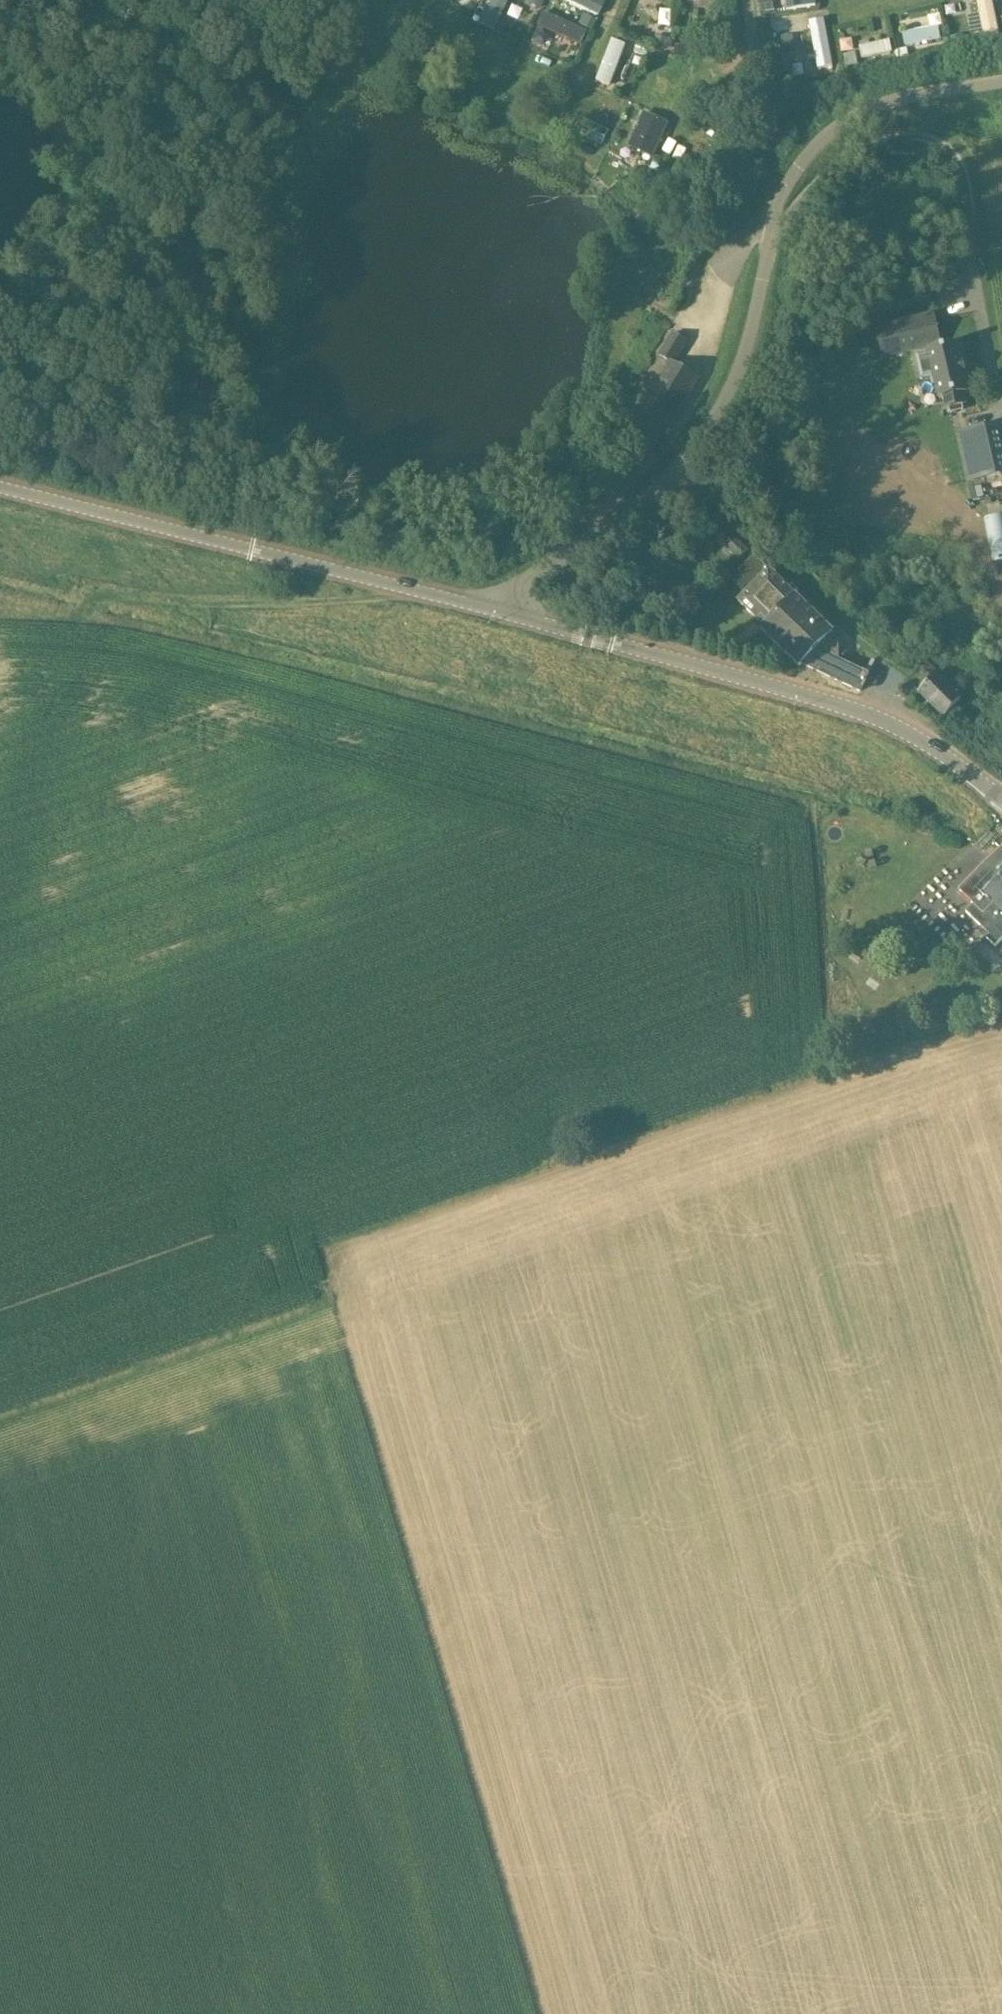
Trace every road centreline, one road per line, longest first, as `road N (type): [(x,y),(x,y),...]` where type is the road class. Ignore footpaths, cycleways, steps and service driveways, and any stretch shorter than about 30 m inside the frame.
road 1 (unclassified): [(490,611),(620,521),(711,419),(740,369),(795,176),(823,138),(885,99),(1001,80)]
road 2 (primary): [(1001,797),(888,722),(490,611)]
road 3 (primary): [(490,611),(0,487)]
road 4 (track): [(407,590),(231,604),(69,587)]

